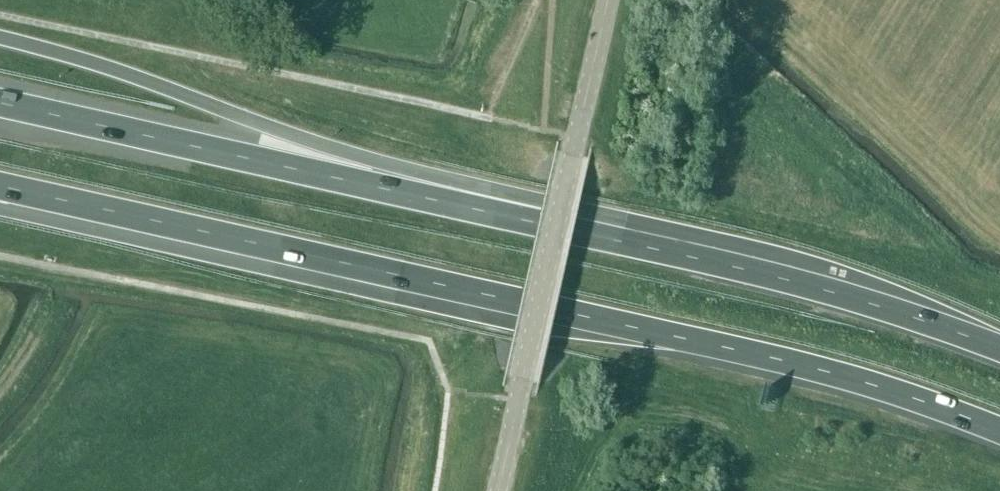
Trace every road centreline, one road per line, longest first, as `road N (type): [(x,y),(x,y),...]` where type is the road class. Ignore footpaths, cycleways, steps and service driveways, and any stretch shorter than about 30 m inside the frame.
road 1 (trunk): [(999,348),(732,267),(0,103)]
road 2 (trunk): [(0,187),(736,350),(999,431)]
road 3 (tertiary): [(498,490),(608,0)]

